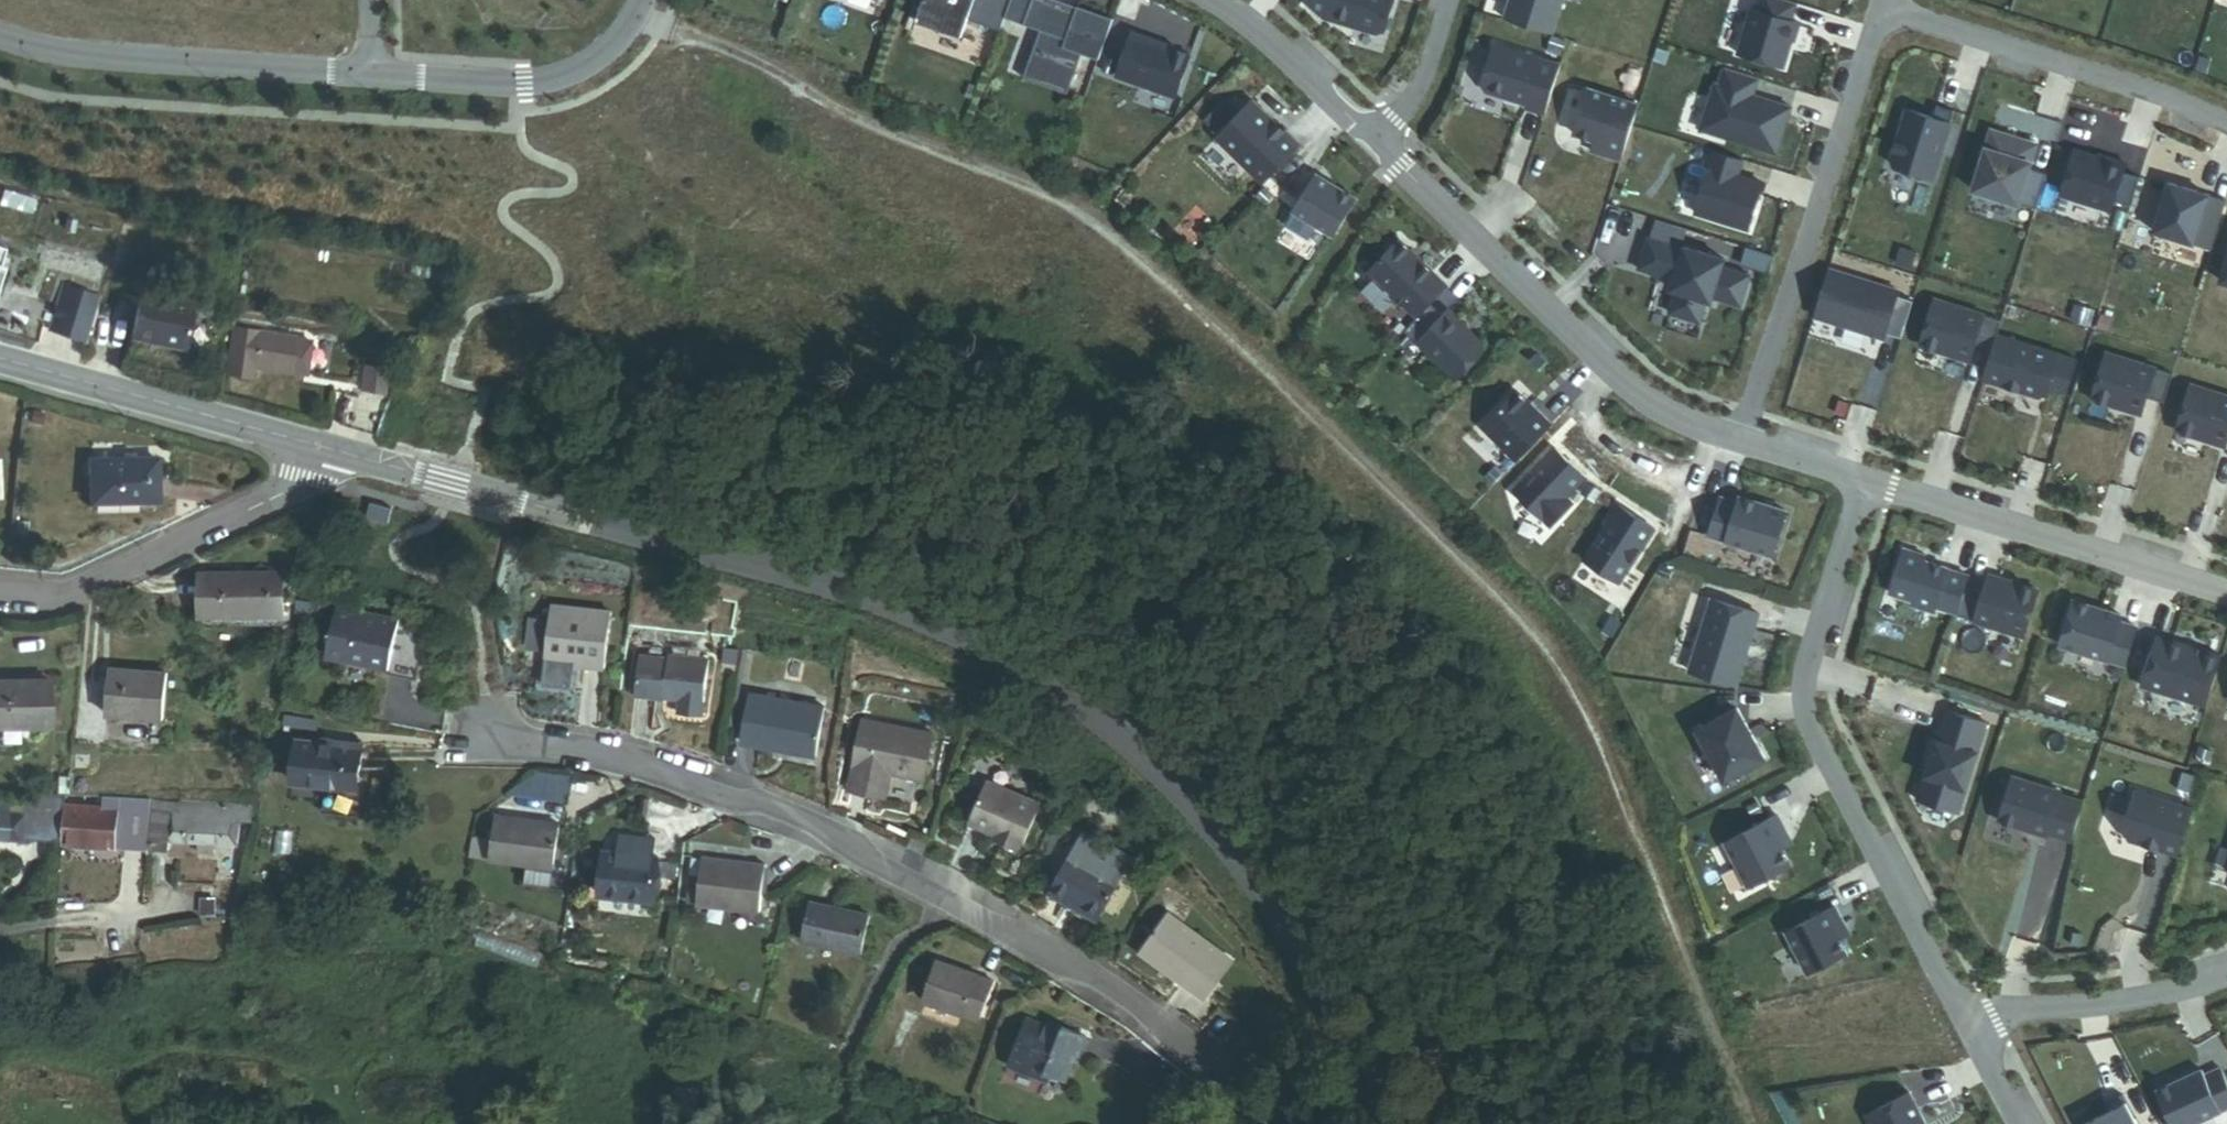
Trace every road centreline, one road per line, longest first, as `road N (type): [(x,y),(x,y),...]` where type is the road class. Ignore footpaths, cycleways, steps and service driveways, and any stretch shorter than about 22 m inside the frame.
road 1 (tertiary): [(1390,1123),(1221,830),(1144,754),(1054,684),(913,609),(343,451)]
road 2 (residential): [(488,746),(612,758),(797,823),(1100,986),(1271,1123)]
road 3 (residential): [(1746,440),(1887,17),(1902,14),(2150,89),(2226,124)]
road 4 (residential): [(1969,1020),(1805,717),(1804,664),(1865,482)]
road 5 (residential): [(1376,140),(1643,395),(1746,440)]
road 6 (residential): [(343,451),(322,473),(101,582),(0,595)]
road 7 (residential): [(0,35),(71,55),(375,71)]
road 8 (residential): [(1865,482),(2226,593)]
road 9 (tertiary): [(343,451),(0,357)]
road 10 (residential): [(375,71),(523,83),(571,70),(617,42),(646,0)]
road 11 (residential): [(1969,1020),(2226,976)]
road 12 (residential): [(1218,0),(1274,38),(1376,140)]
road 13 (residential): [(1376,140),(1439,62),(1458,0)]
road 14 (residential): [(1746,440),(1865,482)]

